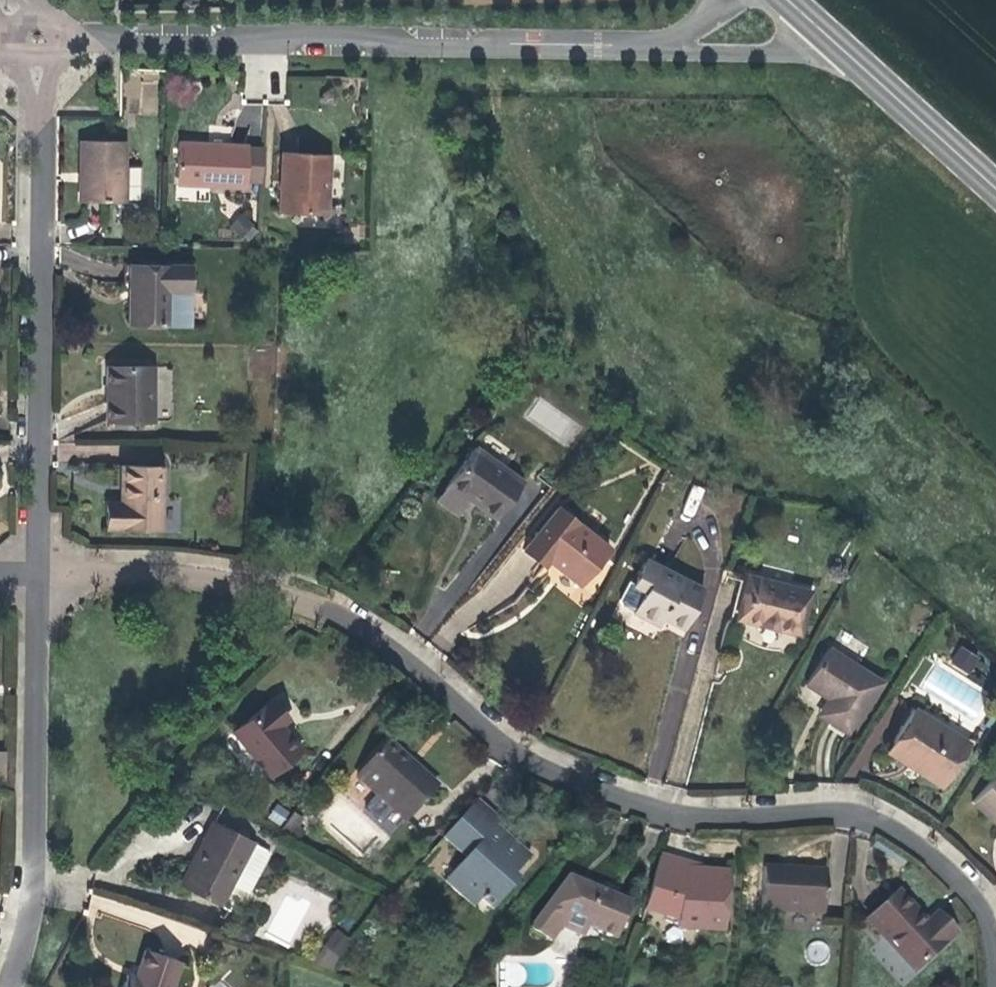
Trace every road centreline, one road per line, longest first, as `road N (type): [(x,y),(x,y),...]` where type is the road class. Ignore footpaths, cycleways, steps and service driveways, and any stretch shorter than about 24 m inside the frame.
road 1 (residential): [(40,571),(238,577),(327,601),(419,664),(527,757),(658,806),(857,811),(934,848),(995,922),(995,936)]
road 2 (residential): [(665,44),(38,39)]
road 3 (residential): [(40,571),(38,39)]
road 4 (residential): [(14,986),(38,897),(40,571)]
road 5 (secondary): [(995,188),(827,33)]
road 6 (residential): [(665,44),(764,50),(810,44),(827,33)]

